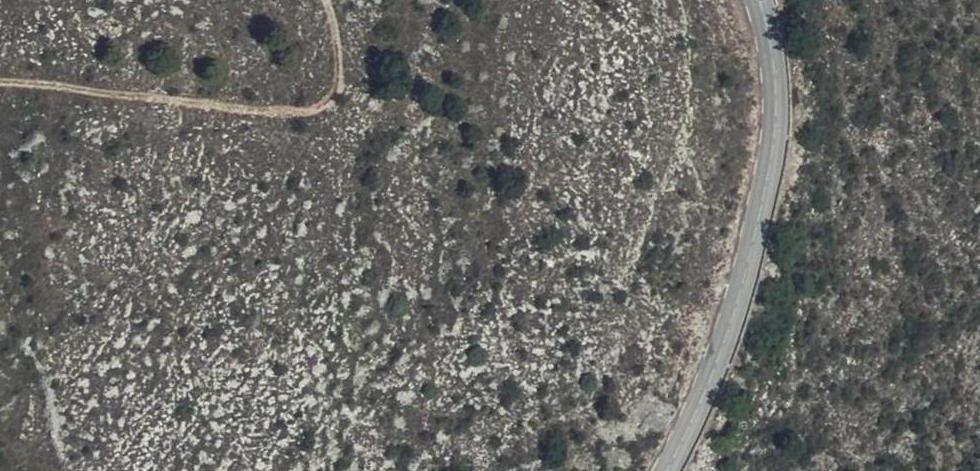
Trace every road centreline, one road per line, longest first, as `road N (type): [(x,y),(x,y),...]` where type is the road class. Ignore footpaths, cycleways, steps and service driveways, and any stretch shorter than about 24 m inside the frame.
road 1 (secondary): [(760,0),(778,95),(776,142),(721,357),(666,470)]

